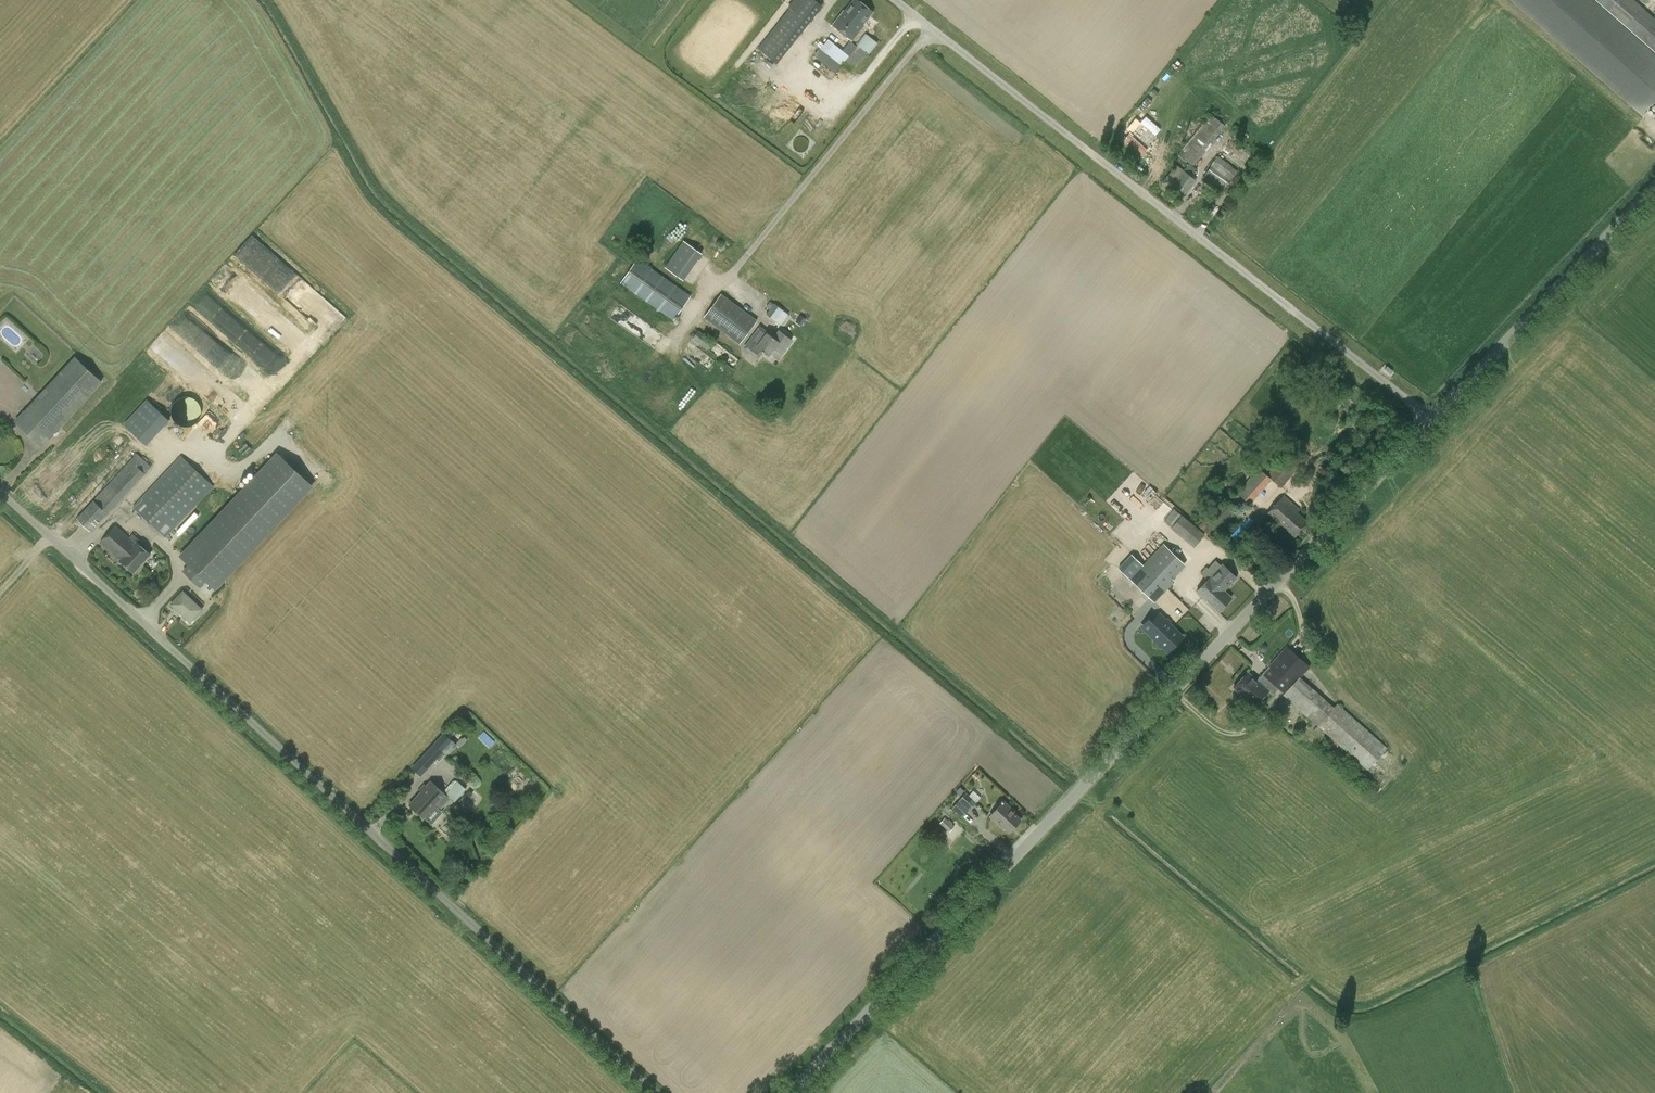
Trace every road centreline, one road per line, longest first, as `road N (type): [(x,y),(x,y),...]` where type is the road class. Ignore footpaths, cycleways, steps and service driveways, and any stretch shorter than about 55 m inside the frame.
road 1 (unclassified): [(791,1092),(1431,420)]
road 2 (unclassified): [(657,1092),(0,491)]
road 3 (unclassified): [(1431,420),(895,0)]
road 4 (unclassified): [(1431,420),(1654,185)]

